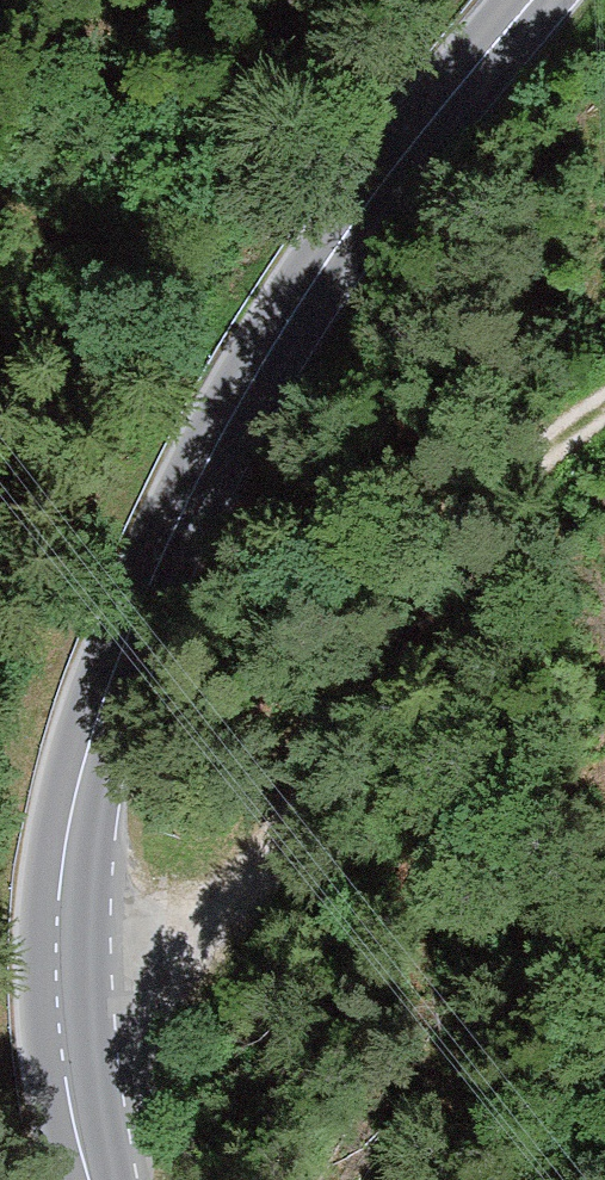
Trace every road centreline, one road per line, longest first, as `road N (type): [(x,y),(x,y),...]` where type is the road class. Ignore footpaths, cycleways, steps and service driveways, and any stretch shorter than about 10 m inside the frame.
road 1 (secondary): [(89,1179),(63,1072),(57,919),(90,736),(178,522),(282,329),(415,151),(543,0)]
road 2 (track): [(604,415),(491,517),(431,595),(302,813),(181,925),(57,1005)]

